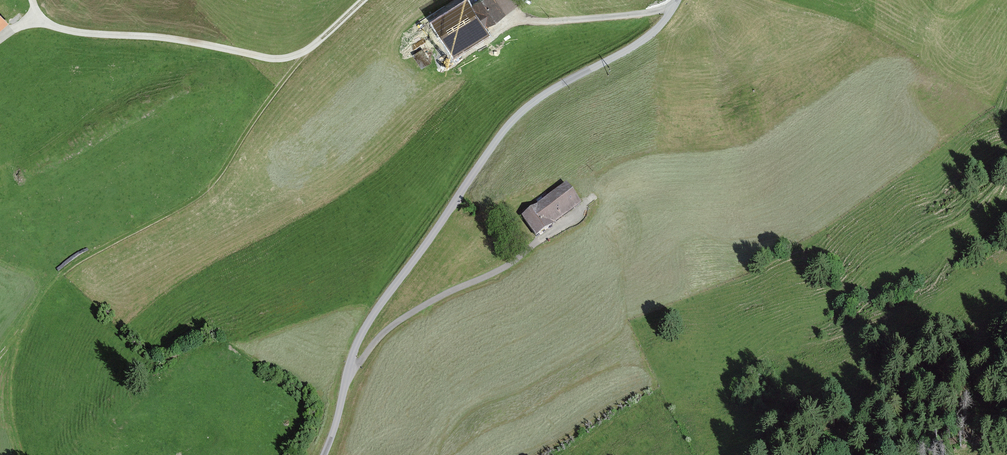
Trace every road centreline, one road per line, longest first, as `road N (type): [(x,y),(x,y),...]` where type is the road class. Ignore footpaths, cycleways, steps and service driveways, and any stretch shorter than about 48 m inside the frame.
road 1 (unclassified): [(678,0),(639,45),(551,92),(505,131),(356,348),(324,454)]
road 2 (track): [(304,56),(220,179),(198,199),(69,269),(0,358)]
road 3 (track): [(368,0),(304,56),(276,60),(35,23)]
road 4 (track): [(347,380),(397,323),(529,251)]
road 5 (track): [(673,9),(518,24)]

